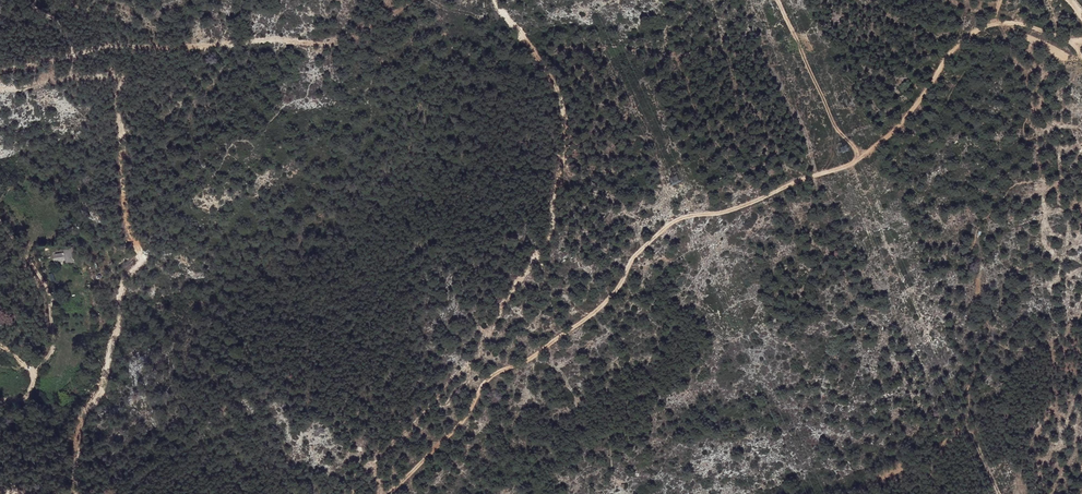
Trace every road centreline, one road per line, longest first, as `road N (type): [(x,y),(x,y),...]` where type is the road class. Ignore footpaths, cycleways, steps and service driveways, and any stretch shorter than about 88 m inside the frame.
road 1 (track): [(1081,55),(1036,27),(994,22),(956,46),(902,122),(853,163),(729,210),(670,222),(635,254),(604,305),(528,362),(495,372),(460,429),(388,493)]
road 2 (track): [(861,158),(836,126),(778,0)]
road 3 (track): [(0,224),(48,292),(54,351),(32,374)]

